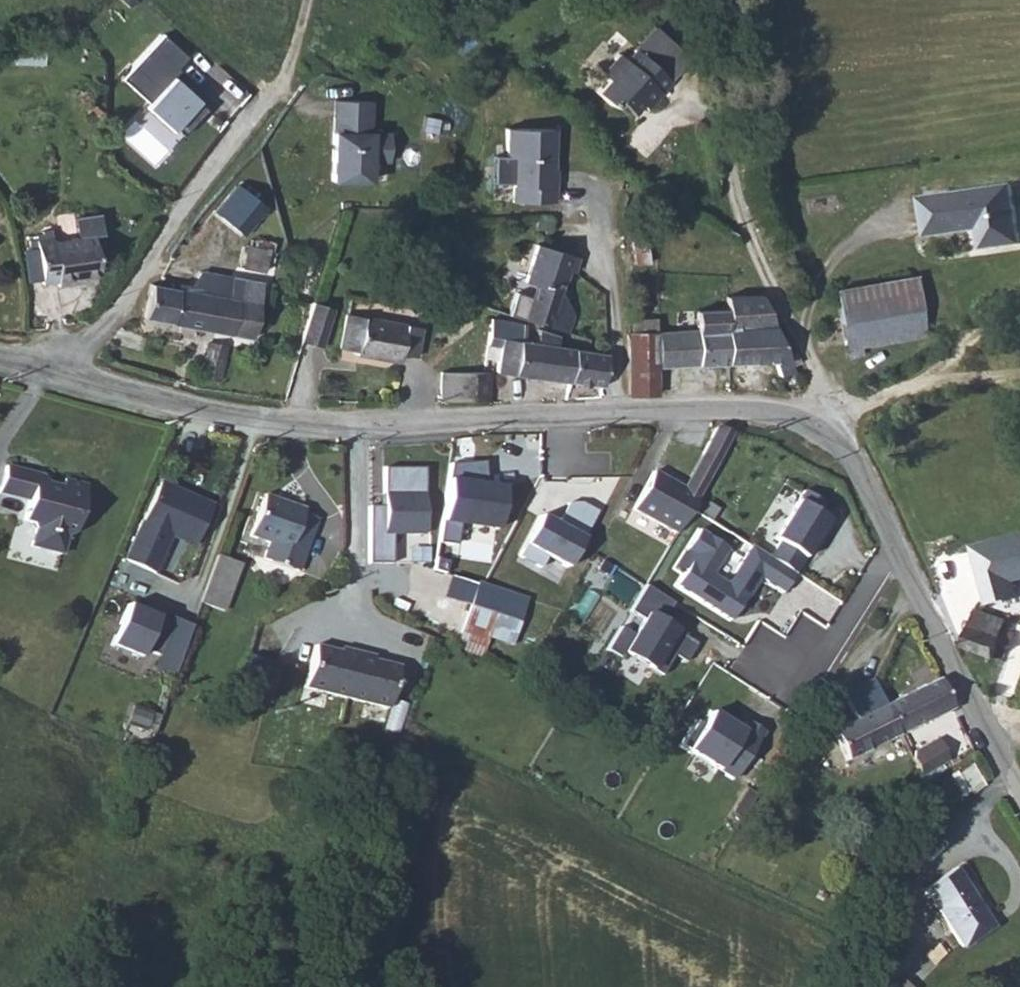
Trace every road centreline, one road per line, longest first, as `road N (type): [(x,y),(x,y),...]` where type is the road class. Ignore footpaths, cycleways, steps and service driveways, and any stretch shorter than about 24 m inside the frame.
road 1 (residential): [(817,425),(763,414),(336,430),(210,418),(65,377)]
road 2 (unclassified): [(65,377),(295,56),(309,0)]
road 3 (residential): [(1019,789),(986,736),(856,467),(817,425)]
road 4 (track): [(817,425),(918,390),(1019,377)]
road 5 (unclassified): [(817,425),(824,397),(815,368),(760,265)]

